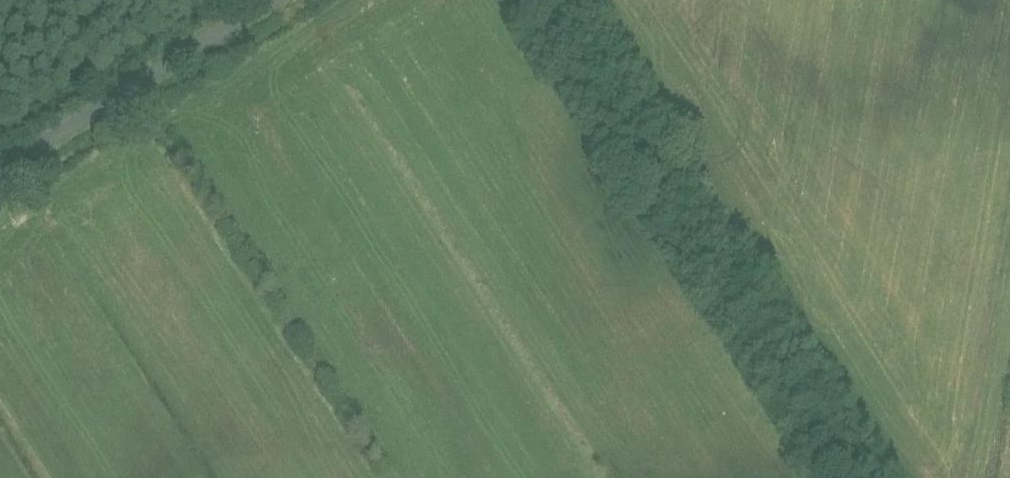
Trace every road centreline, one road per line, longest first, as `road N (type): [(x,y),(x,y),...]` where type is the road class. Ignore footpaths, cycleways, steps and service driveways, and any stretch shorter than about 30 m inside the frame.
road 1 (residential): [(239,0),(0,145)]

